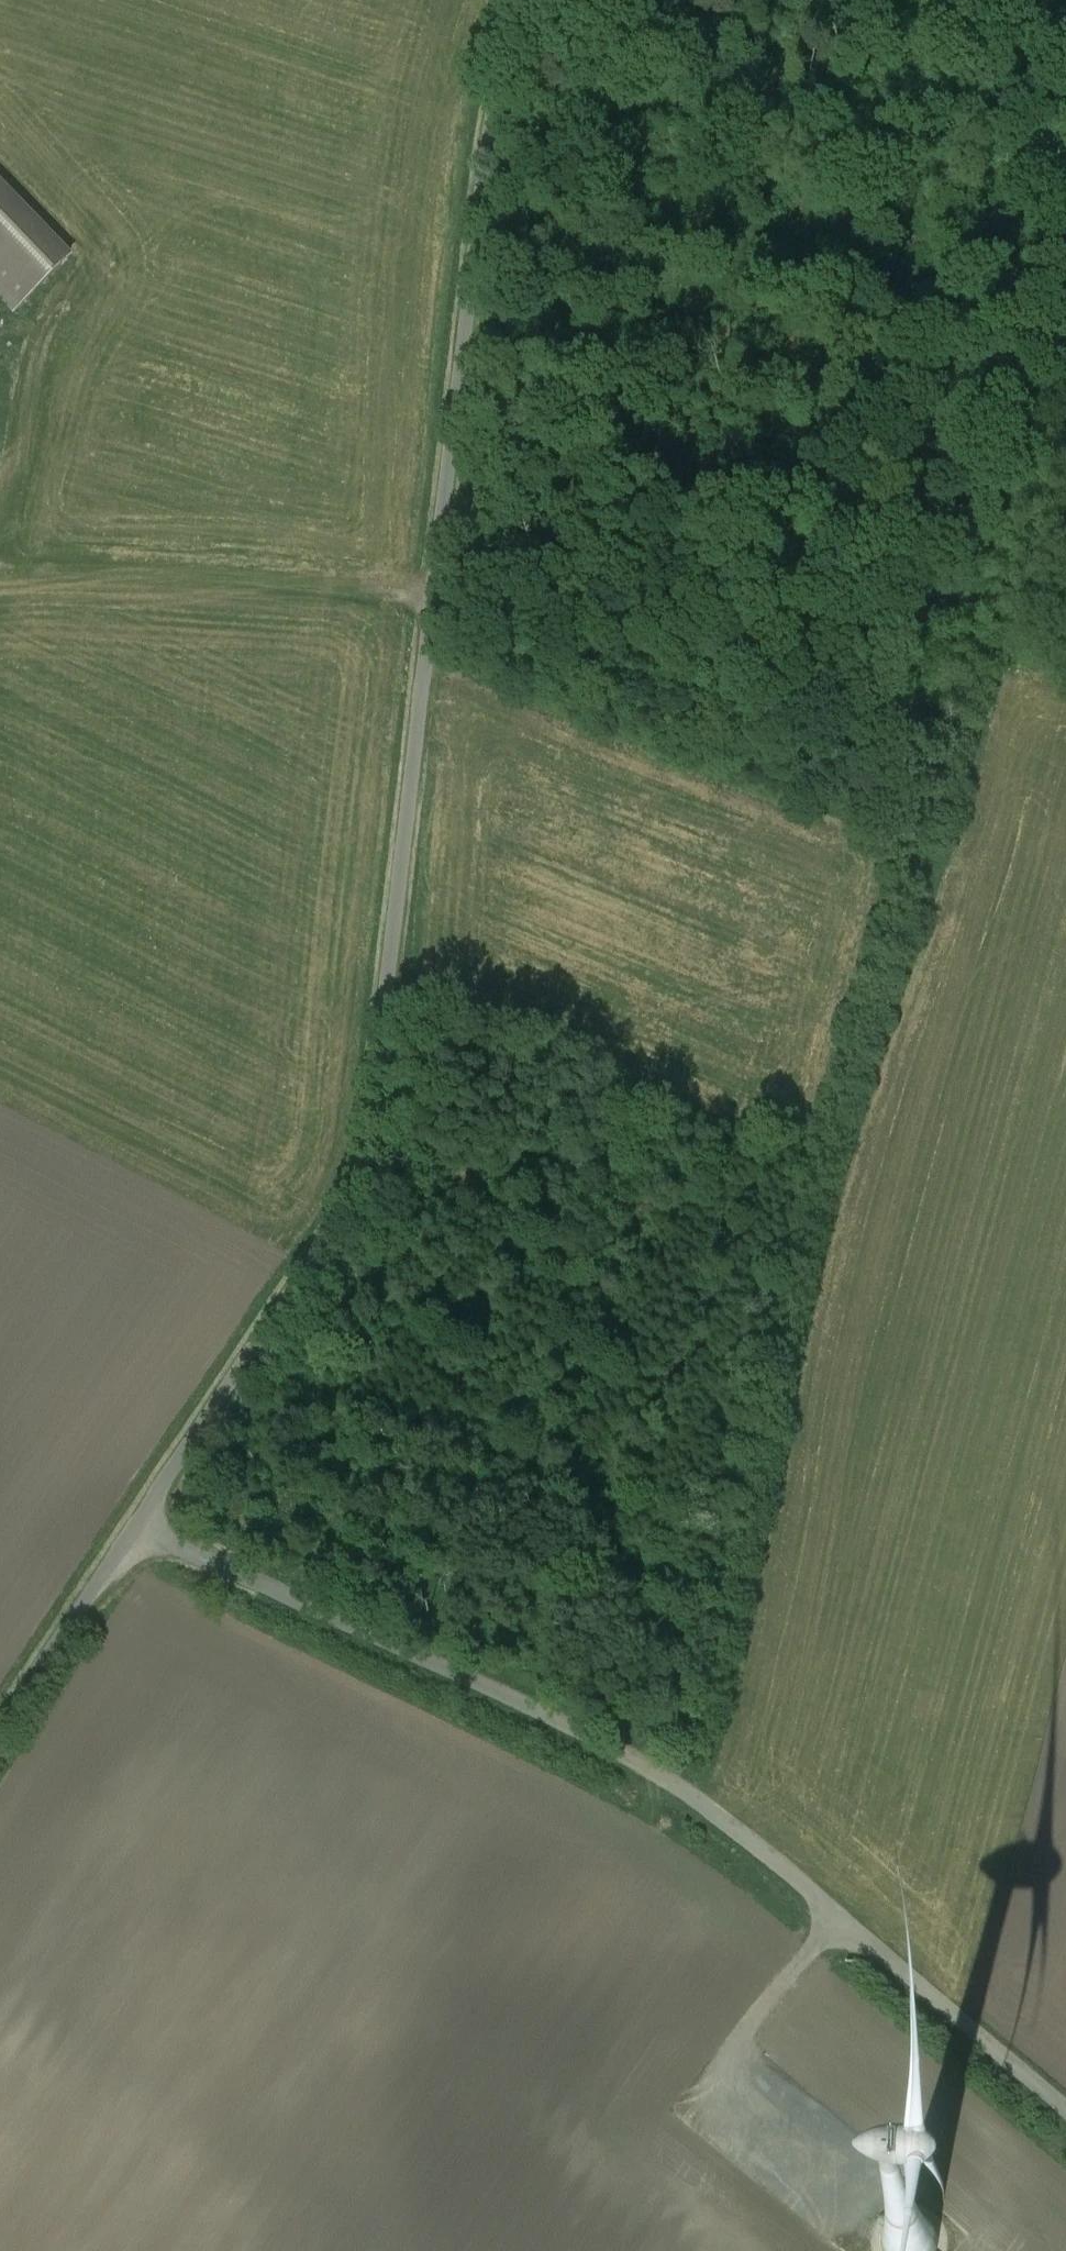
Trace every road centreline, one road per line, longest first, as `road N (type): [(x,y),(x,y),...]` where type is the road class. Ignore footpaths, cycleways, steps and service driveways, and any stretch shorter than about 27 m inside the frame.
road 1 (unclassified): [(539,0),(498,160),(418,633),(363,1140),(319,1232),(0,1727)]
road 2 (track): [(136,1522),(502,1691),(665,1777),(843,1915),(1065,2107)]

